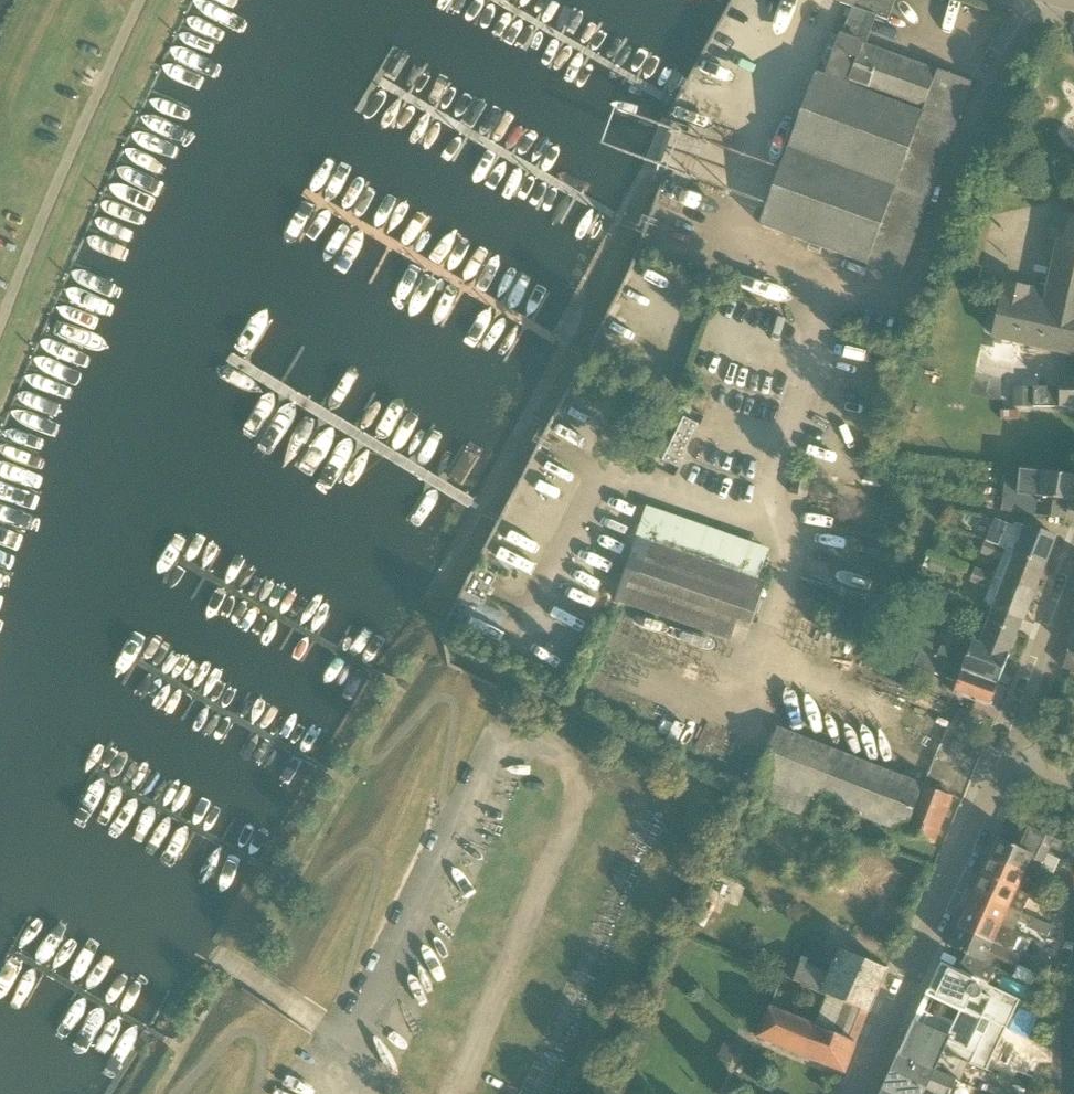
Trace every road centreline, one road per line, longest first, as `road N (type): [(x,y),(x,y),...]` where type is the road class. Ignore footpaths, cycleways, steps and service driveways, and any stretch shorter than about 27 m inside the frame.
road 1 (residential): [(857,1093),(1008,757),(1073,580)]

